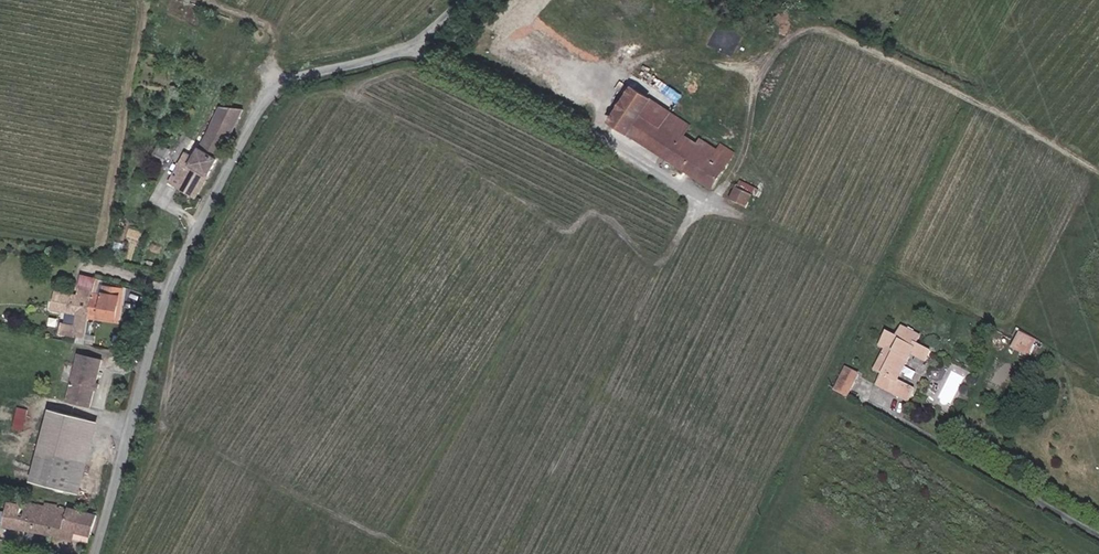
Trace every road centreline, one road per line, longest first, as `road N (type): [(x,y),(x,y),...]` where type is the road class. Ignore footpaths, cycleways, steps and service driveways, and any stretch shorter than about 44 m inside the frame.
road 1 (unclassified): [(94,553),(170,289),(267,102),(299,78),(415,44),(464,0)]
road 2 (track): [(713,204),(736,173),(756,68),(815,24),(1098,172)]

